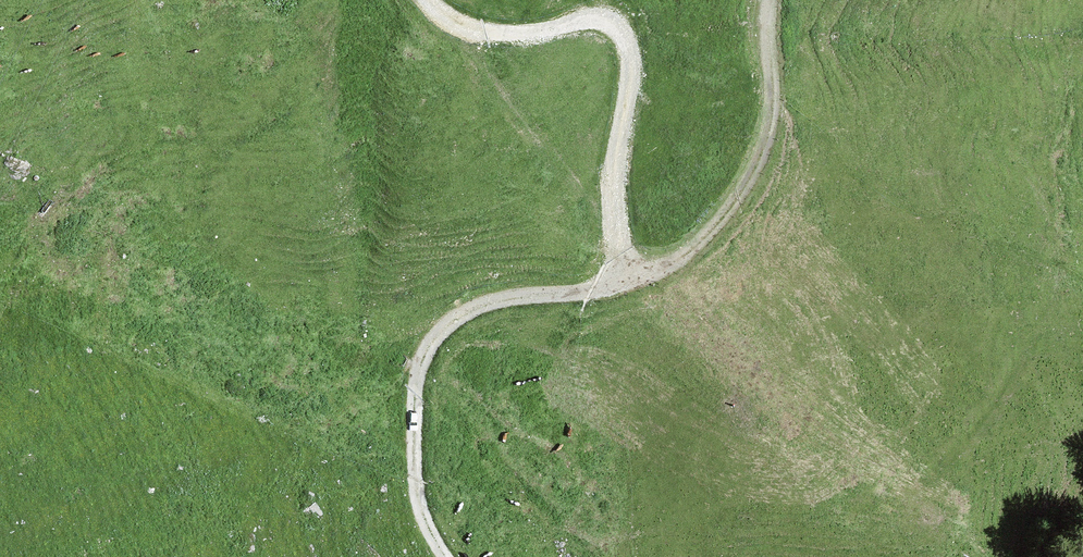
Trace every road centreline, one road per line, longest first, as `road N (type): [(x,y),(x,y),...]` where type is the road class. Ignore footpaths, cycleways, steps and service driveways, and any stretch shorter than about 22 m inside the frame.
road 1 (track): [(446,556),(434,543),(417,468),(422,359),(453,320),(510,300),(593,293),(622,279),(612,198),(630,45),(611,21),(588,16),(548,30),(489,31),(426,0)]
road 2 (track): [(622,279),(688,253),(758,176),(776,100),(774,0)]

